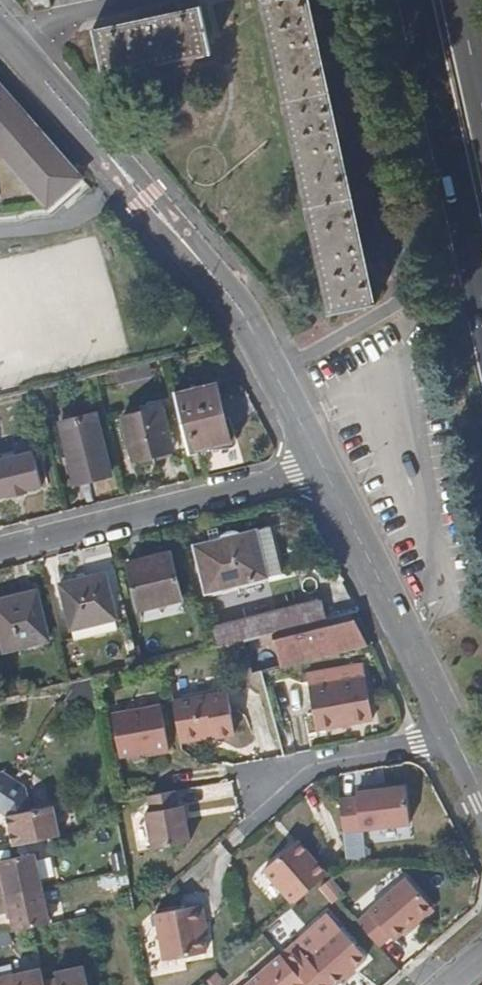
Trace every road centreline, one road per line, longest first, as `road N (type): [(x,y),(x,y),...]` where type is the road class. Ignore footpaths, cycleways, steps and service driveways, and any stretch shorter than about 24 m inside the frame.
road 1 (residential): [(0,31),(242,310),(322,466)]
road 2 (residential): [(322,466),(481,798)]
road 3 (residential): [(322,466),(0,547)]
road 4 (trunk): [(416,0),(481,303)]

